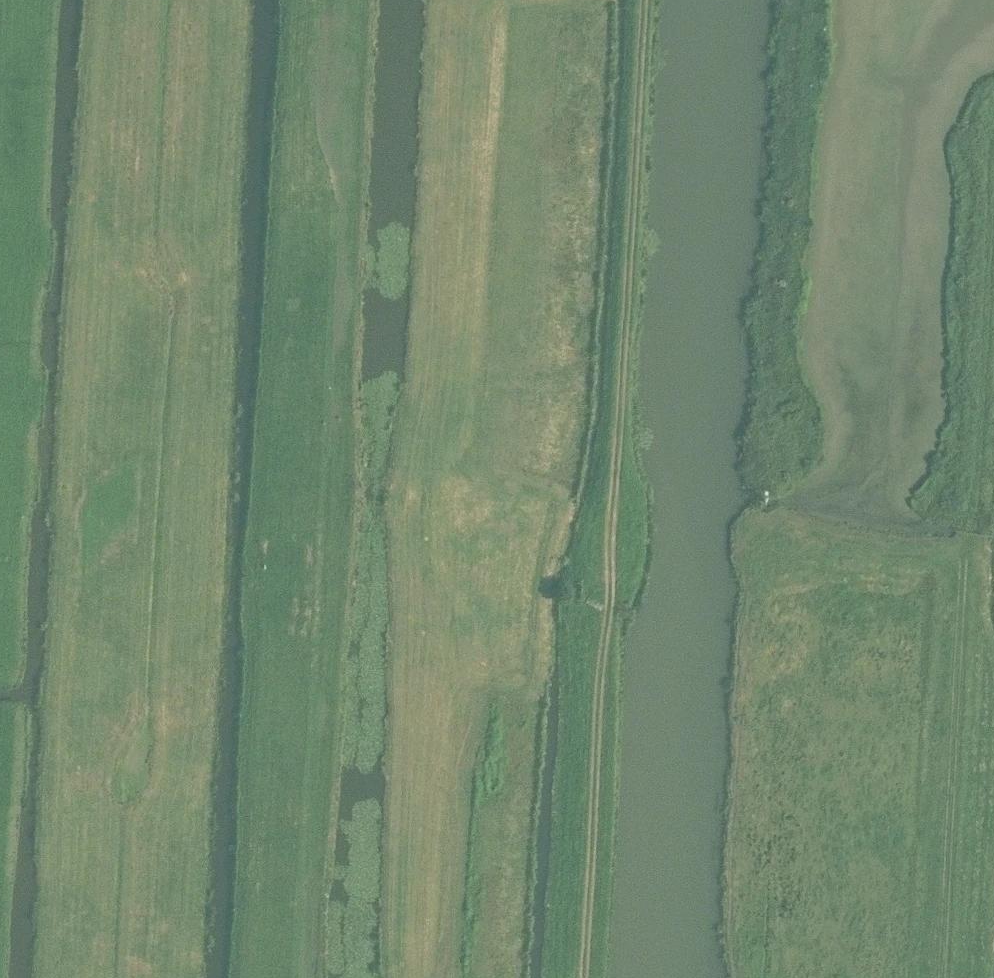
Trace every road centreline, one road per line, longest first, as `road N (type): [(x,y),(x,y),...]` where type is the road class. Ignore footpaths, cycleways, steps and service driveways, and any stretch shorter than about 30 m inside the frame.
road 1 (track): [(942,977),(964,560),(988,478),(993,330)]

